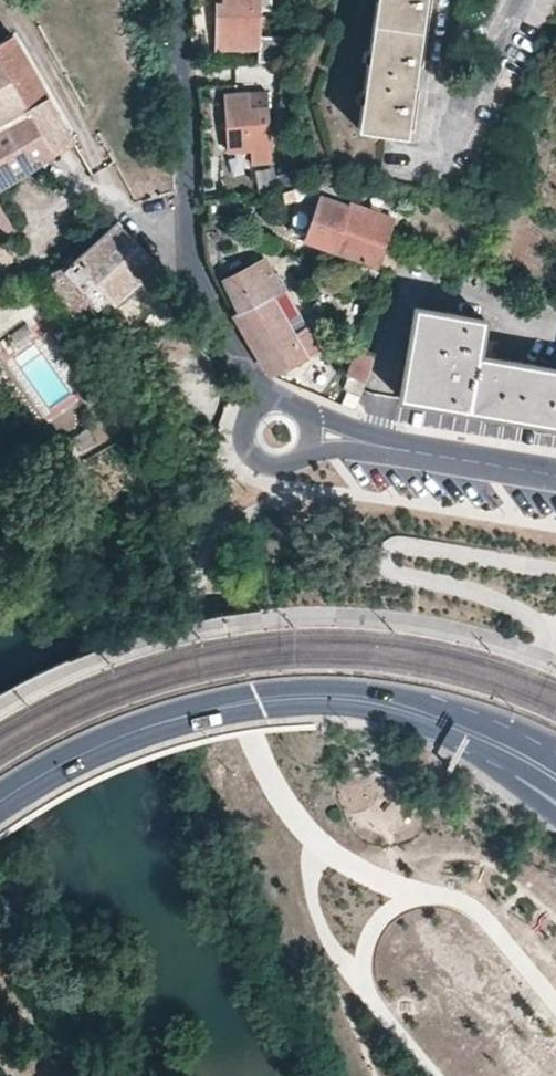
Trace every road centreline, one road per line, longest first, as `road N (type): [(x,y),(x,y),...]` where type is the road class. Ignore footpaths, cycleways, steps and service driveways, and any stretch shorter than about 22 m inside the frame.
road 1 (primary): [(0,795),(123,726),(255,694),(368,697),(491,739)]
road 2 (residential): [(185,257),(173,0)]
road 3 (residential): [(555,477),(312,434)]
road 4 (residential): [(268,405),(185,257)]
road 5 (residential): [(268,405),(251,419),(247,441),(267,467),(299,463),(312,434)]

